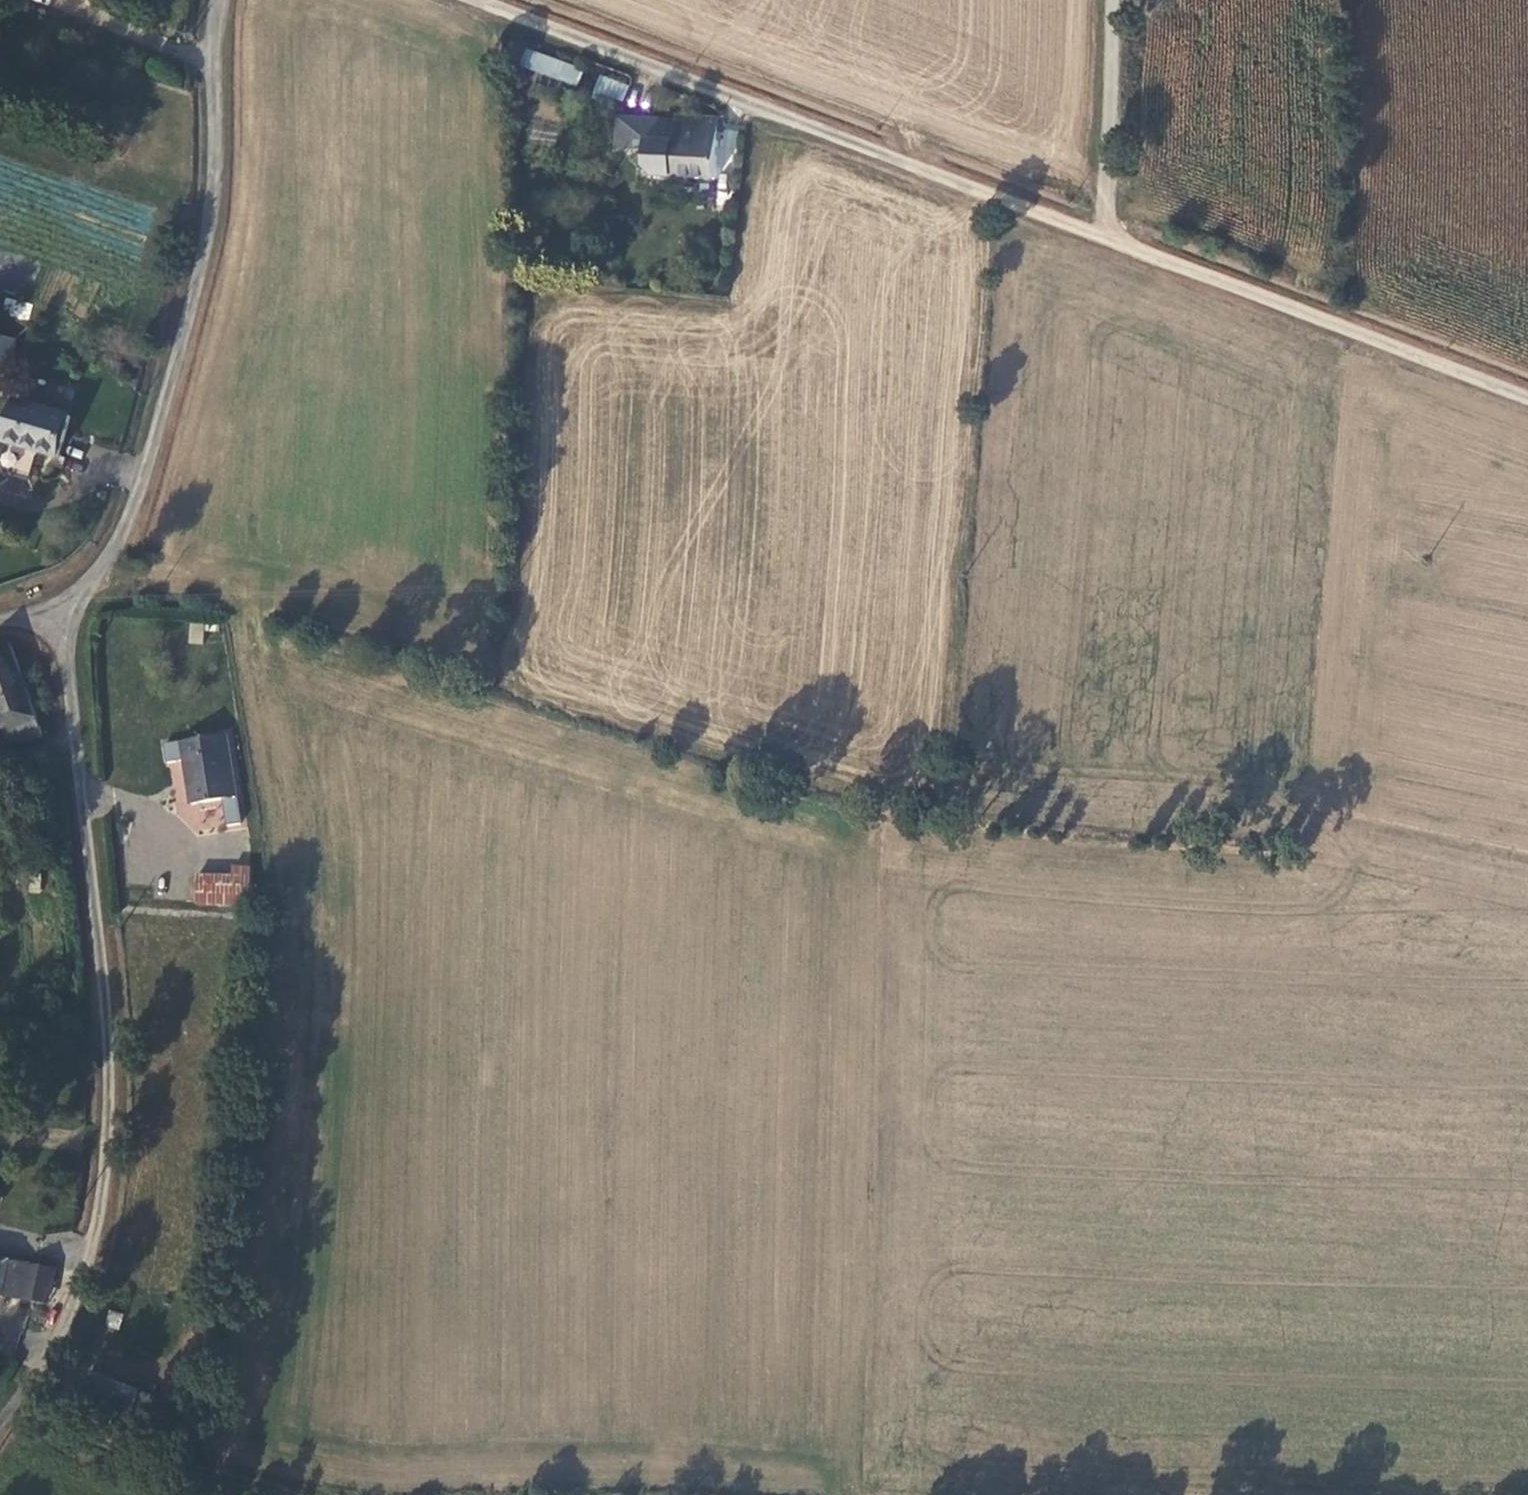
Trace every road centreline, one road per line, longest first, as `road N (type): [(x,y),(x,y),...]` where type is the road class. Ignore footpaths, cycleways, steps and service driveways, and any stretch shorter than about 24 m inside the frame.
road 1 (unclassified): [(219,0),(212,195),(198,274),(130,516),(106,563),(59,602),(100,955),(104,1168),(92,1250),(69,1316),(26,1399),(0,1428)]
road 2 (unclassified): [(1527,398),(478,0)]

